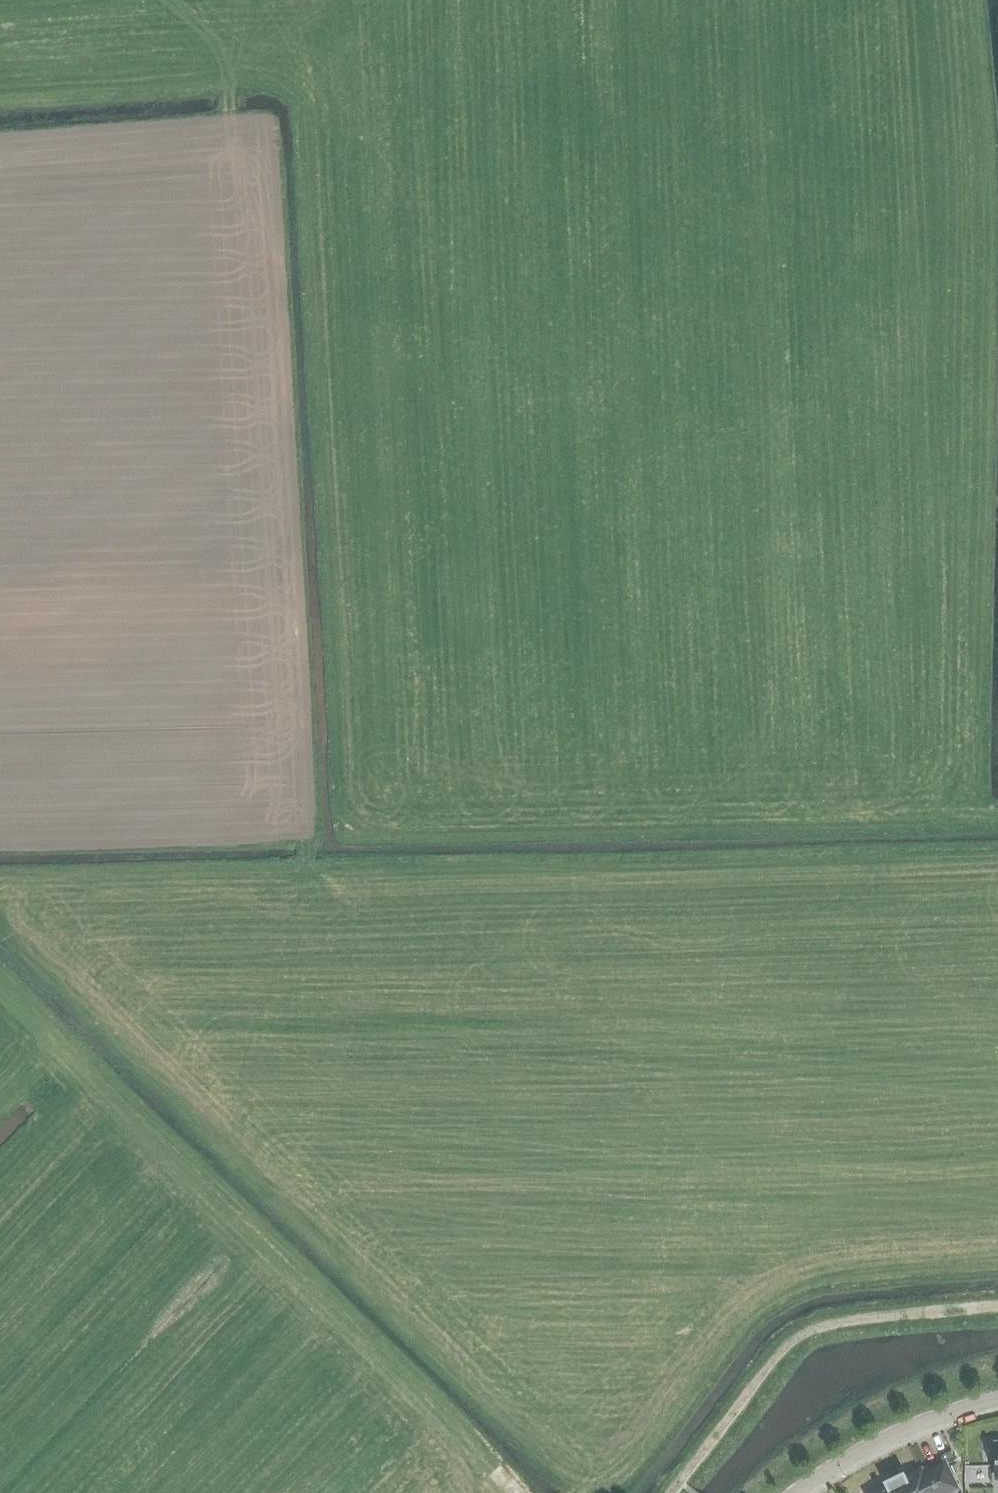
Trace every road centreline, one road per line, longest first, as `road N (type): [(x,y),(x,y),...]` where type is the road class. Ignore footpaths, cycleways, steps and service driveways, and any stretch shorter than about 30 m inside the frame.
road 1 (residential): [(797,1492),(882,1443),(997,1403)]

